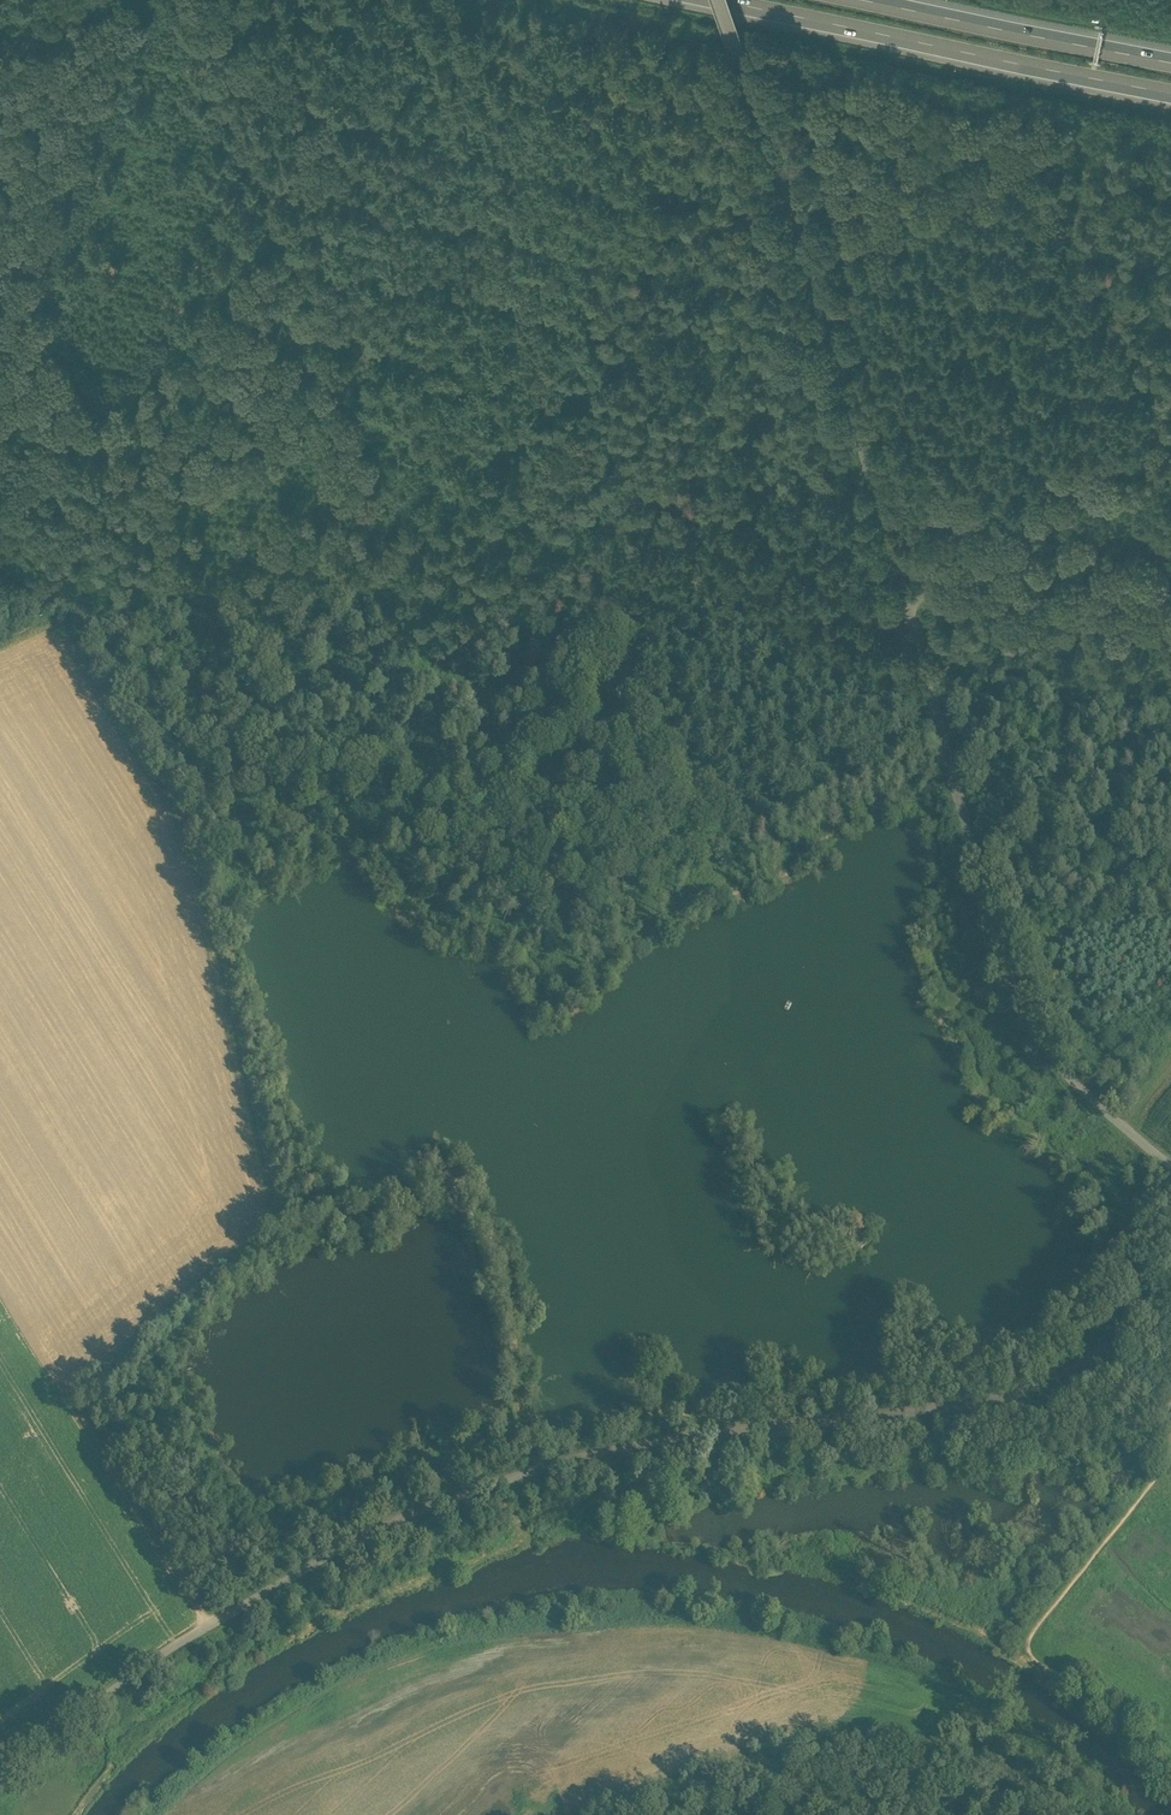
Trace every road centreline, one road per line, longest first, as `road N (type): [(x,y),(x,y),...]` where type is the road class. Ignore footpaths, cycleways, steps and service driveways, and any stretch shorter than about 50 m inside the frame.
road 1 (track): [(1170,1311),(1123,1351),(998,1405),(590,1444),(468,1478),(339,1539),(112,1681),(0,1765)]
road 2 (unclassified): [(1170,1160),(1048,1050),(1006,955),(868,440),(723,0)]
road 3 (motorway): [(717,0),(1170,92)]
road 4 (motorway): [(1170,60),(874,0)]

